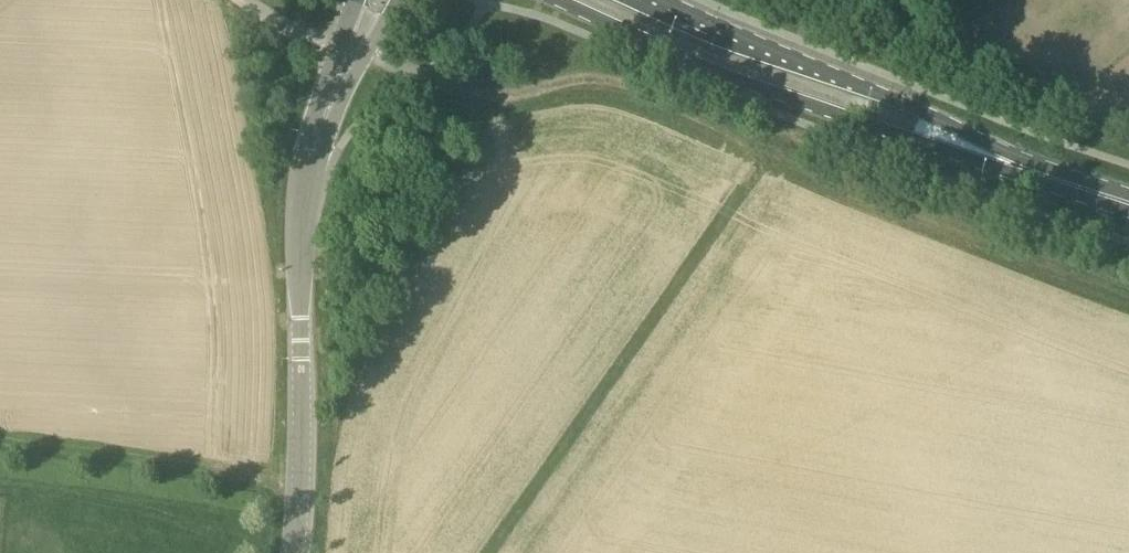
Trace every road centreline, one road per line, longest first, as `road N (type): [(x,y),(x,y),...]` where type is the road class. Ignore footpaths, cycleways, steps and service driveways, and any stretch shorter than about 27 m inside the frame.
road 1 (track): [(941,221),(623,84),(572,81),(470,95),(355,51)]
road 2 (secondary): [(1128,203),(829,93),(615,0)]
road 3 (tertiary): [(294,552),(307,192),(324,120),(351,60)]
road 4 (track): [(763,150),(488,552)]

